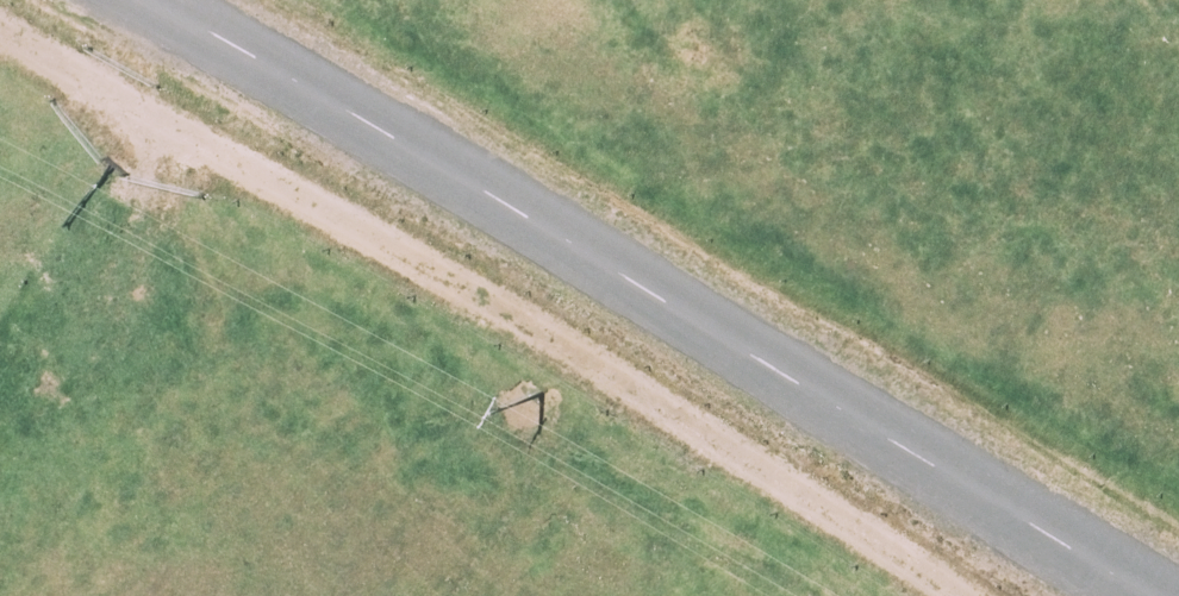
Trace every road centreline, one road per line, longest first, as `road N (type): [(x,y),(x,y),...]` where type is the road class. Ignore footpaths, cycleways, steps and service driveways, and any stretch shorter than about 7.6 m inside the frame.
road 1 (unclassified): [(1143,595),(494,198),(139,0)]
road 2 (track): [(959,595),(689,422),(0,32)]

